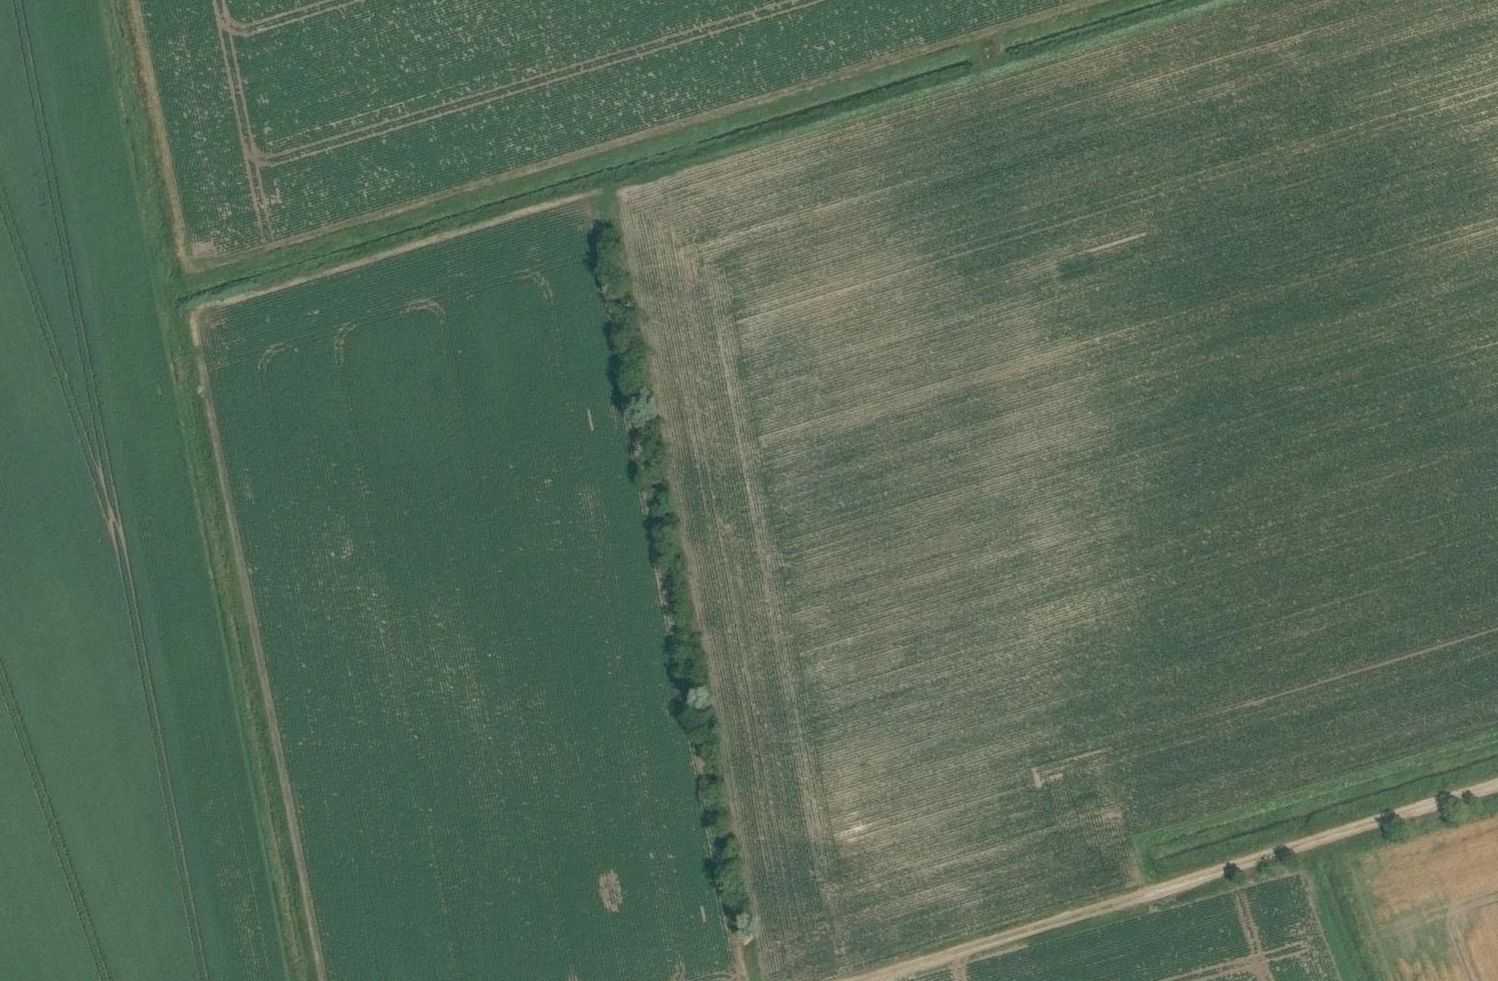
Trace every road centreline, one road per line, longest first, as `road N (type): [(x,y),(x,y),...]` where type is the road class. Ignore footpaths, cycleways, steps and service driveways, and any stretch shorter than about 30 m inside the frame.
road 1 (unclassified): [(1497,769),(1133,884)]
road 2 (track): [(806,980),(1133,884)]

